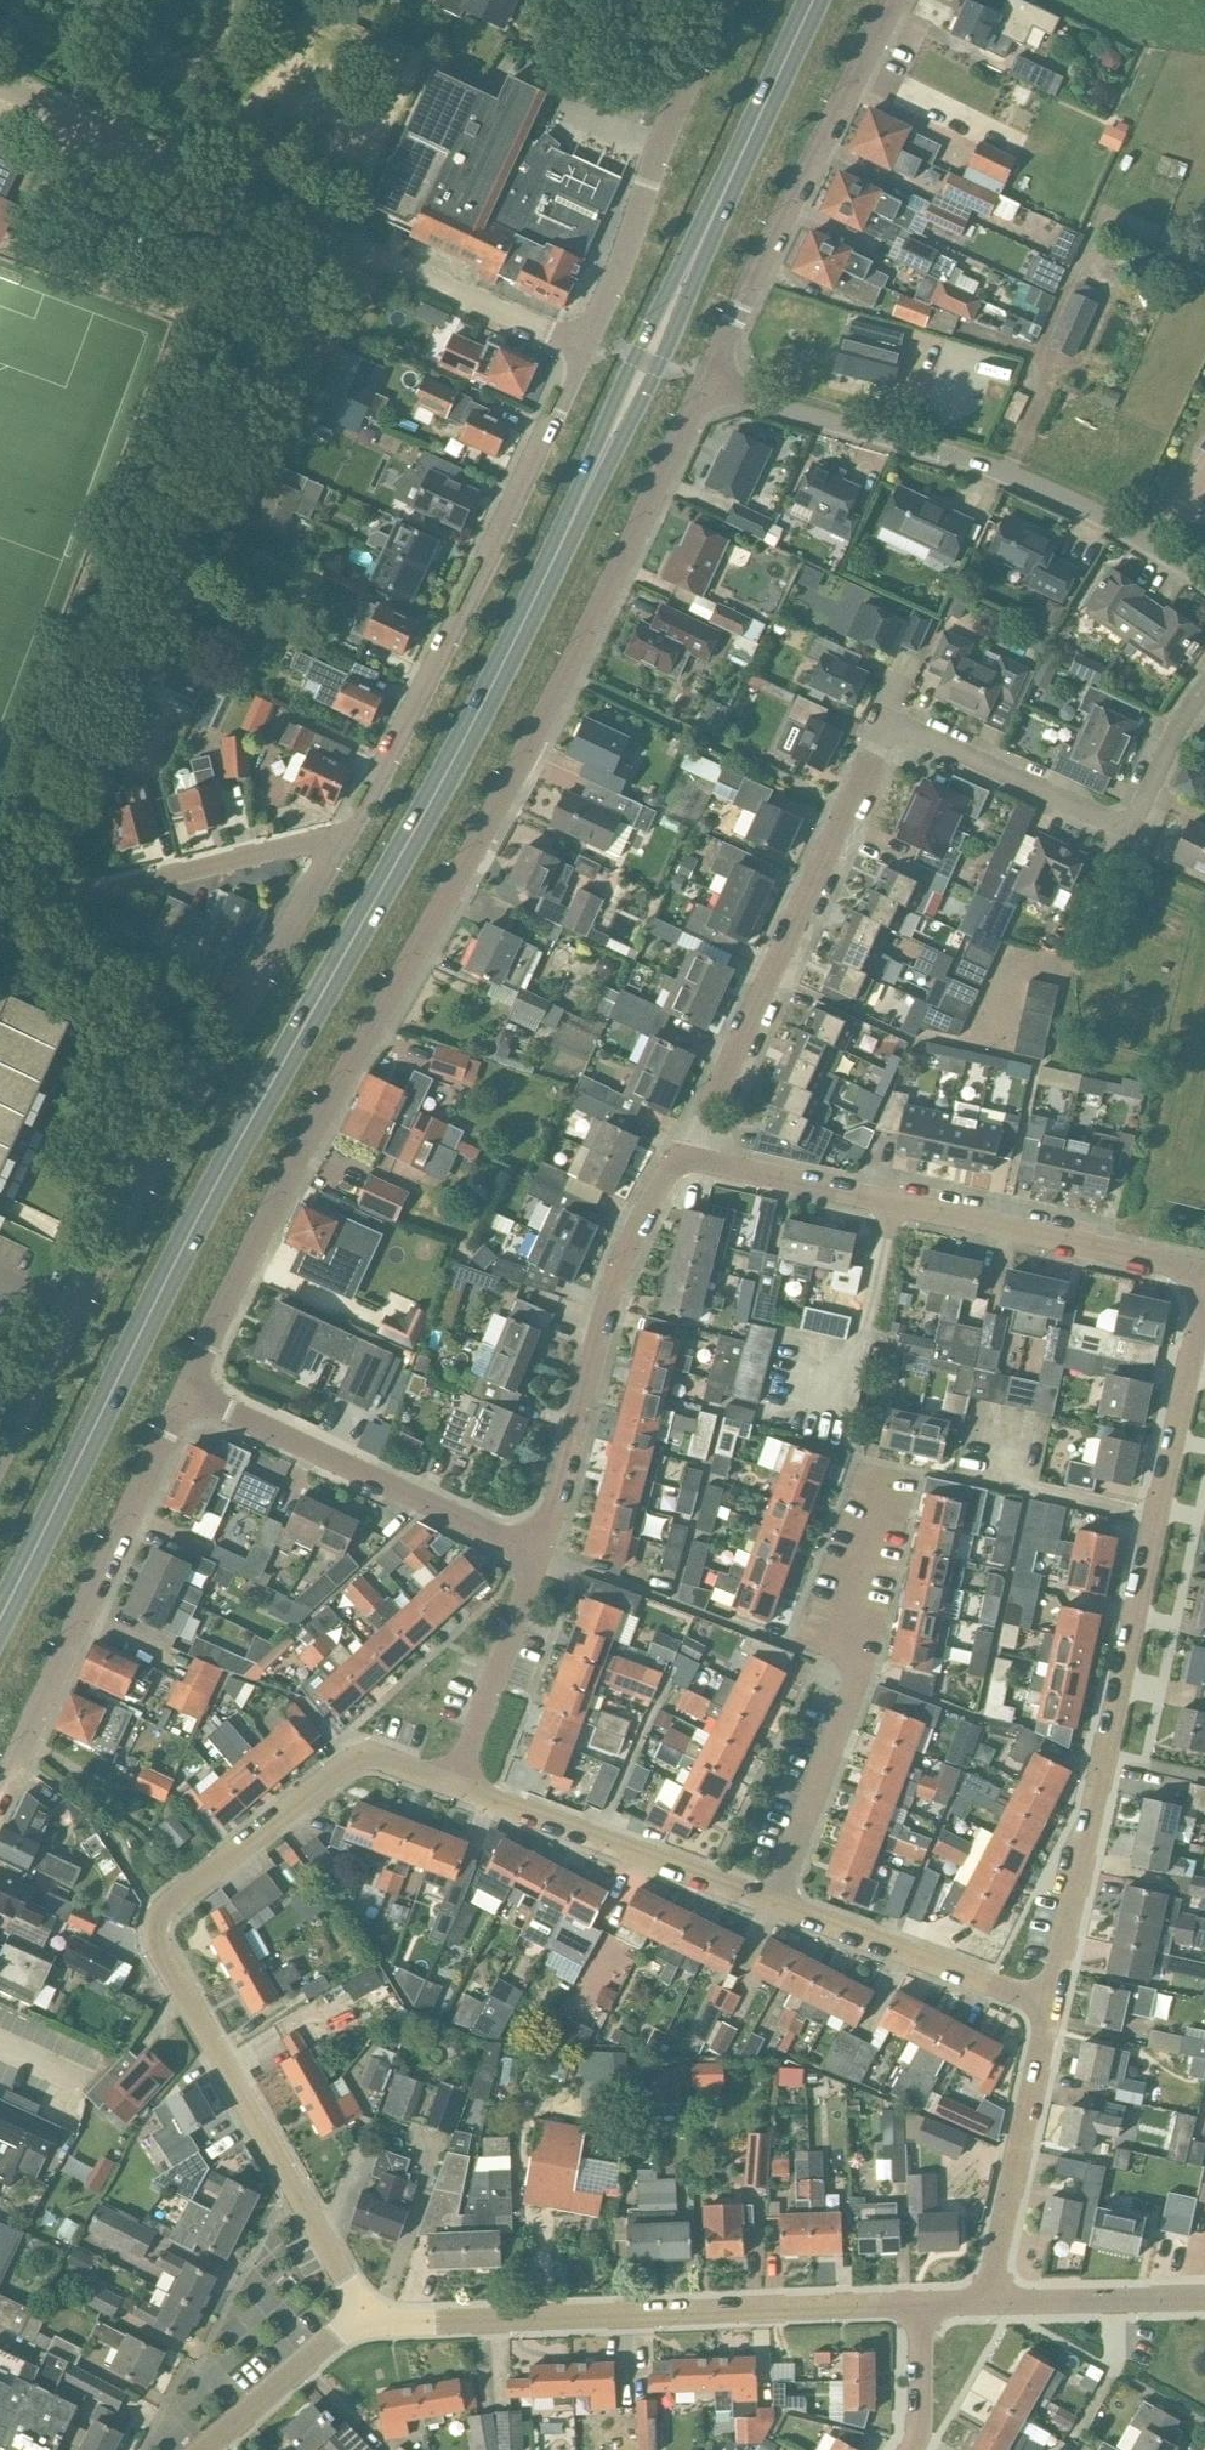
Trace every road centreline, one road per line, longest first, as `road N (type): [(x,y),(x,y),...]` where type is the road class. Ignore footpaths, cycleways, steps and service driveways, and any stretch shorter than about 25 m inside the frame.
road 1 (primary): [(0,1619),(202,1213),(465,744),(591,482)]
road 2 (residential): [(186,1392),(595,614),(709,379)]
road 3 (residential): [(682,1154),(877,741),(893,728),(916,732),(1125,830),(1204,684)]
road 4 (residential): [(455,1787),(364,1753),(158,1913),(154,1935),(371,2321)]
road 5 (residential): [(1052,2004),(1204,1301)]
road 6 (residential): [(0,1465),(108,1254),(339,849)]
road 7 (unclassified): [(584,349),(0,89)]
road 8 (residential): [(339,849),(458,625),(584,349)]
road 9 (residential): [(919,2305),(371,2321)]
road 10 (residential): [(1204,584),(1103,514),(1025,476),(709,379)]
road 11 (primary): [(591,482),(660,367),(824,0)]
road 12 (residential): [(1204,1271),(682,1154)]
road 13 (primary): [(803,0),(635,355),(591,482)]
road 14 (residential): [(0,1798),(186,1392)]
road 15 (residential): [(777,1906),(857,1669),(882,1481)]
road 16 (residential): [(540,1549),(614,1286),(645,1212),(682,1154)]
road 17 (residential): [(709,379),(894,3)]
road 18 (residential): [(540,1549),(186,1392)]
road 19 (unclassified): [(584,349),(660,145),(727,0)]
road 20 (unclassified): [(0,922),(290,848),(339,849)]
road 21 (residential): [(777,1906),(455,1787)]
road 22 (residential): [(986,2303),(1052,2004)]
road 23 (residential): [(1052,2004),(777,1906)]
road 24 (residential): [(455,1787),(540,1549)]
road 25 (residential): [(1204,2299),(986,2303)]
road 26 (residential): [(371,2321),(339,2337),(208,2449)]
road 27 (residential): [(910,2449),(918,2436),(919,2305)]

